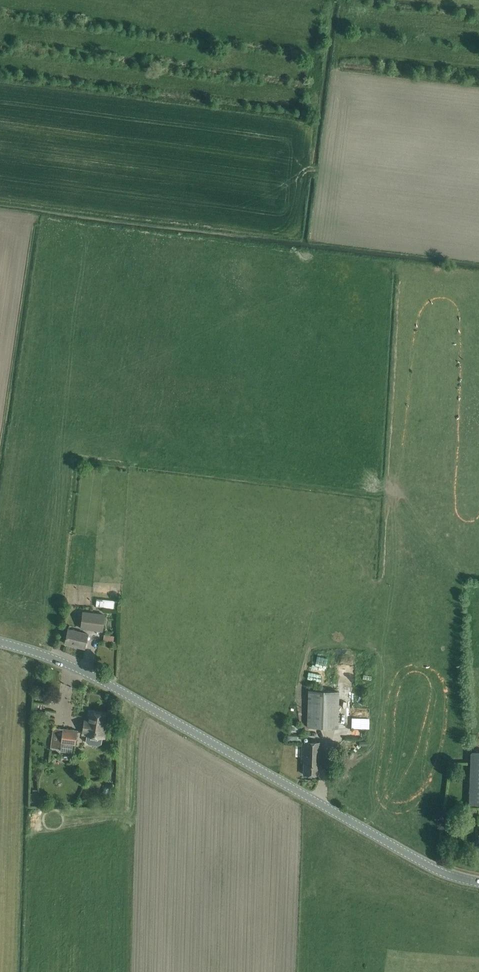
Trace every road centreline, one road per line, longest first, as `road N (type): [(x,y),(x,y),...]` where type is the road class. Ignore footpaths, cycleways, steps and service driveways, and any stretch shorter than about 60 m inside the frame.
road 1 (tertiary): [(478,883),(437,870),(101,680),(0,642)]

